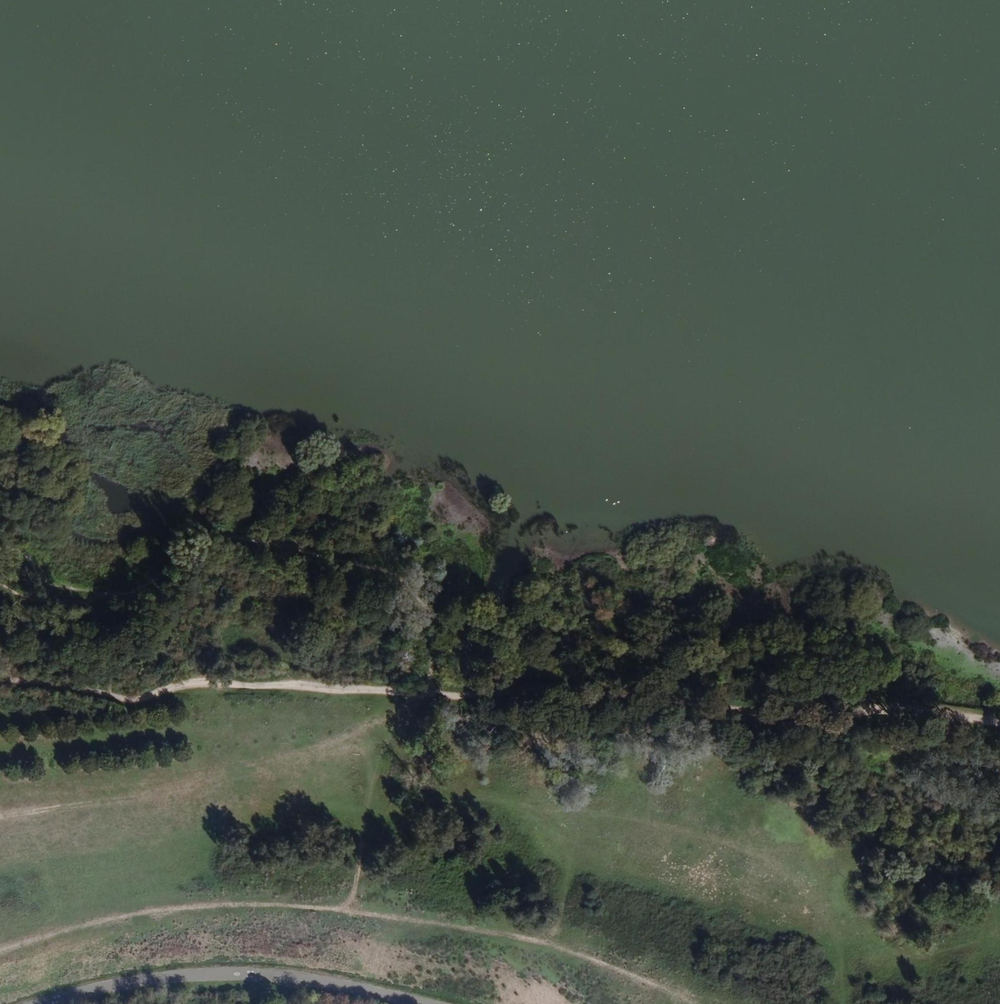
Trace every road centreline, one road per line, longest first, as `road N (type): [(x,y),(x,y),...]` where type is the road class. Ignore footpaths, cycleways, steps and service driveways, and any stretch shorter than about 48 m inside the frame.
road 1 (track): [(999,724),(880,708),(834,722),(429,691)]
road 2 (track): [(429,691),(205,680),(126,700),(0,679)]
road 3 (unclassified): [(422,1003),(273,974),(119,984),(42,1003)]
road 4 (track): [(0,816),(184,789)]

